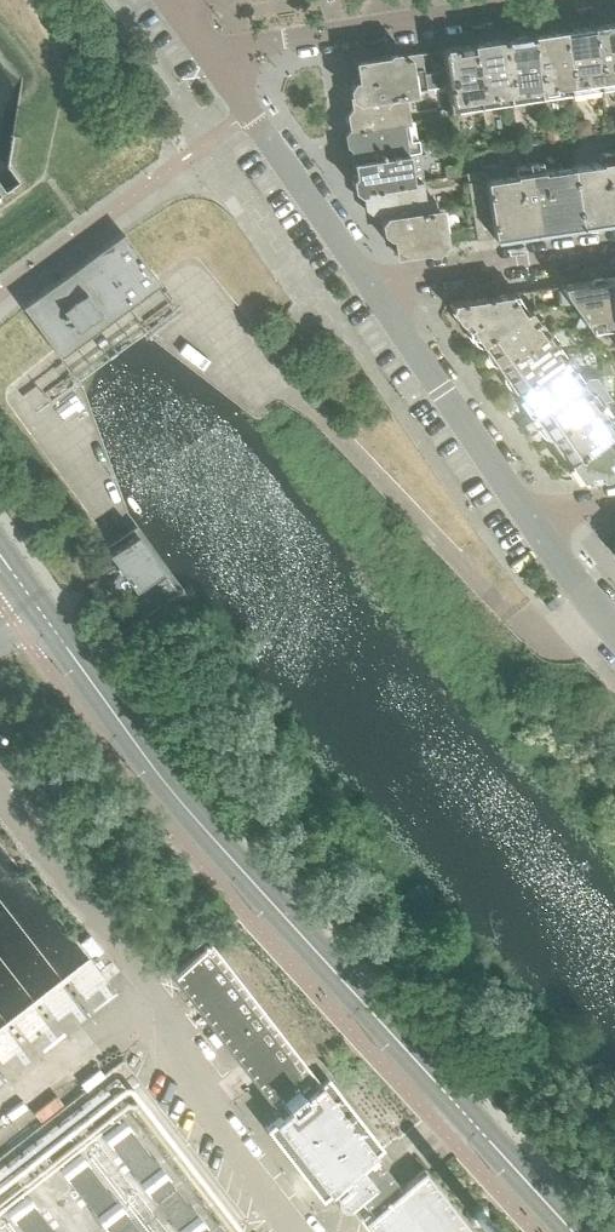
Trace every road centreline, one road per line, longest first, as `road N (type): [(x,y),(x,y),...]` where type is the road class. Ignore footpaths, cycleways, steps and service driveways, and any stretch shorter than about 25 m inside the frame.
road 1 (secondary): [(11,570),(187,806),(573,1231)]
road 2 (residential): [(224,75),(283,40),(546,0)]
road 3 (residential): [(537,524),(371,284)]
road 4 (residential): [(371,284),(224,75)]
road 5 (residential): [(614,247),(371,284)]
road 6 (residential): [(614,627),(537,524)]

